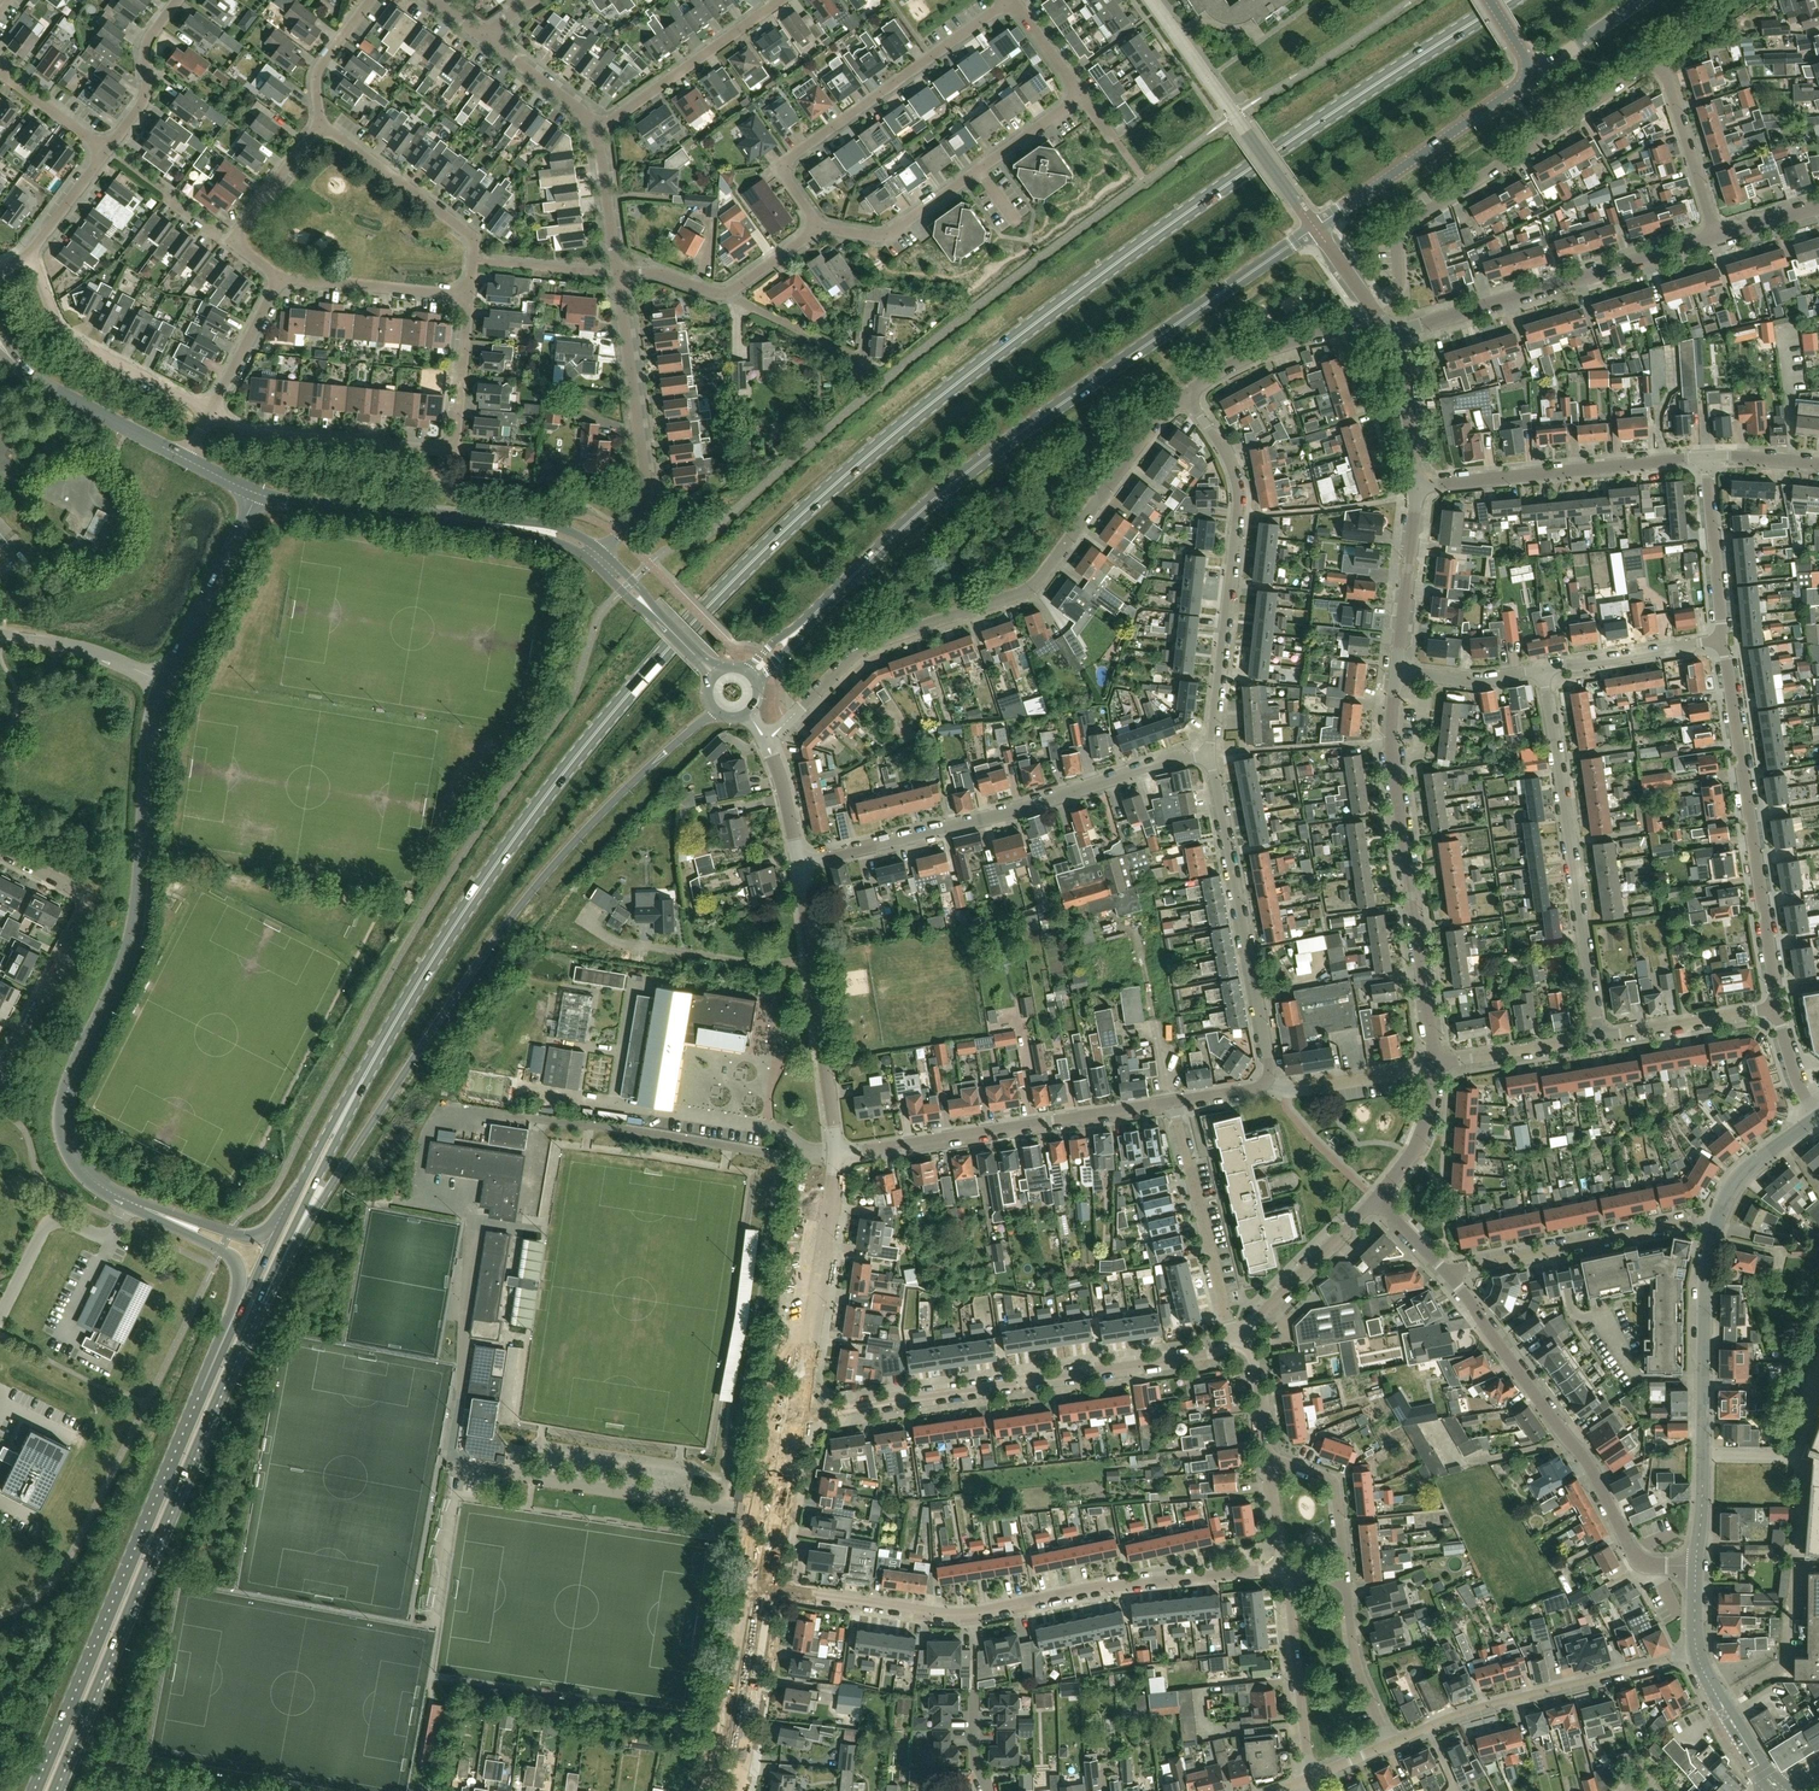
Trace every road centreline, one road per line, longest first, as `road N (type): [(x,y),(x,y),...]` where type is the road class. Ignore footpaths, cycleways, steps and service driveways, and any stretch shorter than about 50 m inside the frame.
road 1 (primary): [(354,1095),(454,926),(546,796),(668,650),(768,546),(883,443),(1092,282),(1508,0)]
road 2 (primary): [(261,1301),(508,921),(597,817),(715,710)]
road 3 (tertiary): [(751,674),(946,487),(1315,226)]
road 4 (tertiary): [(148,1210),(114,1196),(77,1163),(63,1111),(132,939),(158,686)]
road 5 (residential): [(768,742),(866,645),(1033,587),(1185,394)]
road 6 (primary): [(57,1790),(261,1301)]
road 7 (residential): [(773,1588),(957,1614),(1092,1587),(1286,1571)]
road 8 (residential): [(801,1411),(1205,1355),(1239,1337)]
road 9 (primary): [(201,1391),(34,1790)]
road 10 (residential): [(800,865),(1210,755)]
road 11 (residential): [(469,296),(455,451),(249,432),(211,414)]
road 12 (tertiary): [(1696,1567),(1649,1566),(1635,1557),(1589,1464),(1449,1276)]
road 13 (tertiary): [(1437,1067),(1392,757),(1397,672)]
road 14 (residential): [(1373,307),(1395,290),(1397,244),(1407,224),(1640,68),(1659,66)]
road 15 (residential): [(1210,755),(1239,499),(1233,466),(1185,394)]
road 16 (residential): [(1776,1008),(1719,641)]
road 17 (residential): [(1599,1037),(1542,670)]
road 18 (residential): [(819,227),(784,177),(788,159),(1011,0)]
road 19 (tertiary): [(256,497),(528,528),(574,540),(598,558)]
road 20 (residential): [(837,1155),(1173,1101)]
road 21 (residential): [(1393,334),(1717,237)]
road 22 (residential): [(1267,1081),(1210,755)]
road 23 (unclassified): [(1391,1743),(1463,1711),(1695,1651)]
road 24 (residential): [(819,227),(889,234),(1081,96)]
road 25 (residential): [(0,1081),(88,908),(84,892),(0,848)]
road 26 (residential): [(1705,456),(1416,486)]
road 27 (residential): [(1315,226),(1152,0)]
road 28 (residential): [(1449,1276),(1716,1221)]
road 29 (tertiary): [(1315,226),(1512,93),(1528,74)]
road 30 (residential): [(801,1411),(837,1155)]
road 31 (residential): [(211,414),(72,341),(57,326),(28,256)]
road 32 (residential): [(618,277),(645,472),(627,525)]
road 33 (residential): [(320,126),(476,242),(469,296)]
road 34 (residential): [(1239,1337),(1229,1326),(1173,1101)]
road 35 (tertiary): [(1703,1456),(1705,1278),(1716,1221)]
road 36 (tertiary): [(148,1210),(237,1267),(234,1302),(201,1391)]
road 37 (residential): [(598,130),(783,0)]
road 38 (primary): [(261,1301),(354,1095)]
road 39 (tertiary): [(158,686),(256,497)]
road 40 (residential): [(1309,1780),(1286,1571)]
road 41 (residential): [(1185,394),(1241,359),(1341,328),(1373,307)]
road 42 (residential): [(737,1790),(773,1588)]
road 43 (residential): [(837,1155),(812,959)]
road 44 (residential): [(812,959),(760,966),(619,941)]
road 45 (residential): [(1239,1337),(1377,1201)]
road 46 (residential): [(469,296),(280,278)]
road 47 (tertiary): [(1397,672),(1416,486)]
road 48 (residential): [(1719,641),(1705,456)]
road 49 (primary): [(280,1227),(201,1391)]
road 50 (residential): [(1717,237),(1659,66)]
road 51 (residential): [(1719,641),(1542,670)]
road 52 (residential): [(1599,1037),(1776,1008)]
road 53 (residential): [(773,1588),(801,1411)]
road 54 (tertiary): [(30,377),(187,459)]
road 55 (residential): [(1267,1081),(1299,1092),(1437,1067)]
road 56 (residential): [(105,150),(142,103),(151,37),(179,0)]
road 57 (residential): [(1391,1743),(1355,1656),(1346,1582)]
road 58 (tertiary): [(158,686),(72,644),(0,634)]
road 59 (residential): [(1346,1582),(1334,1481),(1271,1465)]
road 60 (tertiary): [(715,674),(598,558)]
road 61 (residential): [(1437,1067),(1599,1037)]
road 62 (tertiary): [(1779,1790),(1695,1651)]
road 63 (residential): [(864,374),(845,351),(726,295)]
road 64 (tertiary): [(1416,486),(1393,334)]
road 65 (residential): [(211,414),(280,278)]
road 66 (primary): [(354,1095),(280,1227)]
road 67 (tertiary): [(1377,1201),(1421,1138),(1437,1067)]
road 68 (residential): [(598,130),(618,277)]
road 69 (tertiary): [(1716,1221),(1744,1172),(1818,1118)]
road 70 (residential): [(483,37),(598,130)]
road 71 (residential): [(1542,670),(1489,680),(1397,672)]
road 72 (residential): [(234,242),(320,126)]
road 73 (residential): [(320,126),(318,77),(371,0)]
road 74 (residential): [(1528,74),(1644,0)]
road 75 (tertiary): [(280,1227),(241,1237),(148,1210)]
road 76 (residential): [(1271,1465),(1255,1364),(1239,1337)]
road 77 (residential): [(105,150),(0,71)]
road 78 (residential): [(28,256),(105,150)]
road 79 (residential): [(800,865),(768,742)]

